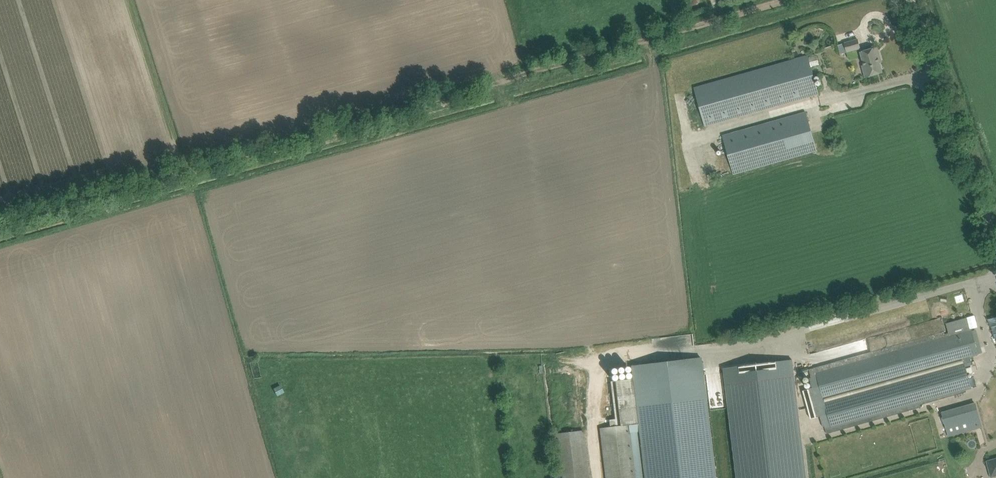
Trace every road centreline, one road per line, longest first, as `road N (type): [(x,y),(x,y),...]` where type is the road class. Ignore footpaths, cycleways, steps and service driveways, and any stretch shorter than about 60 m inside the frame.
road 1 (track): [(0,230),(798,0)]
road 2 (unclassified): [(995,254),(908,0)]

